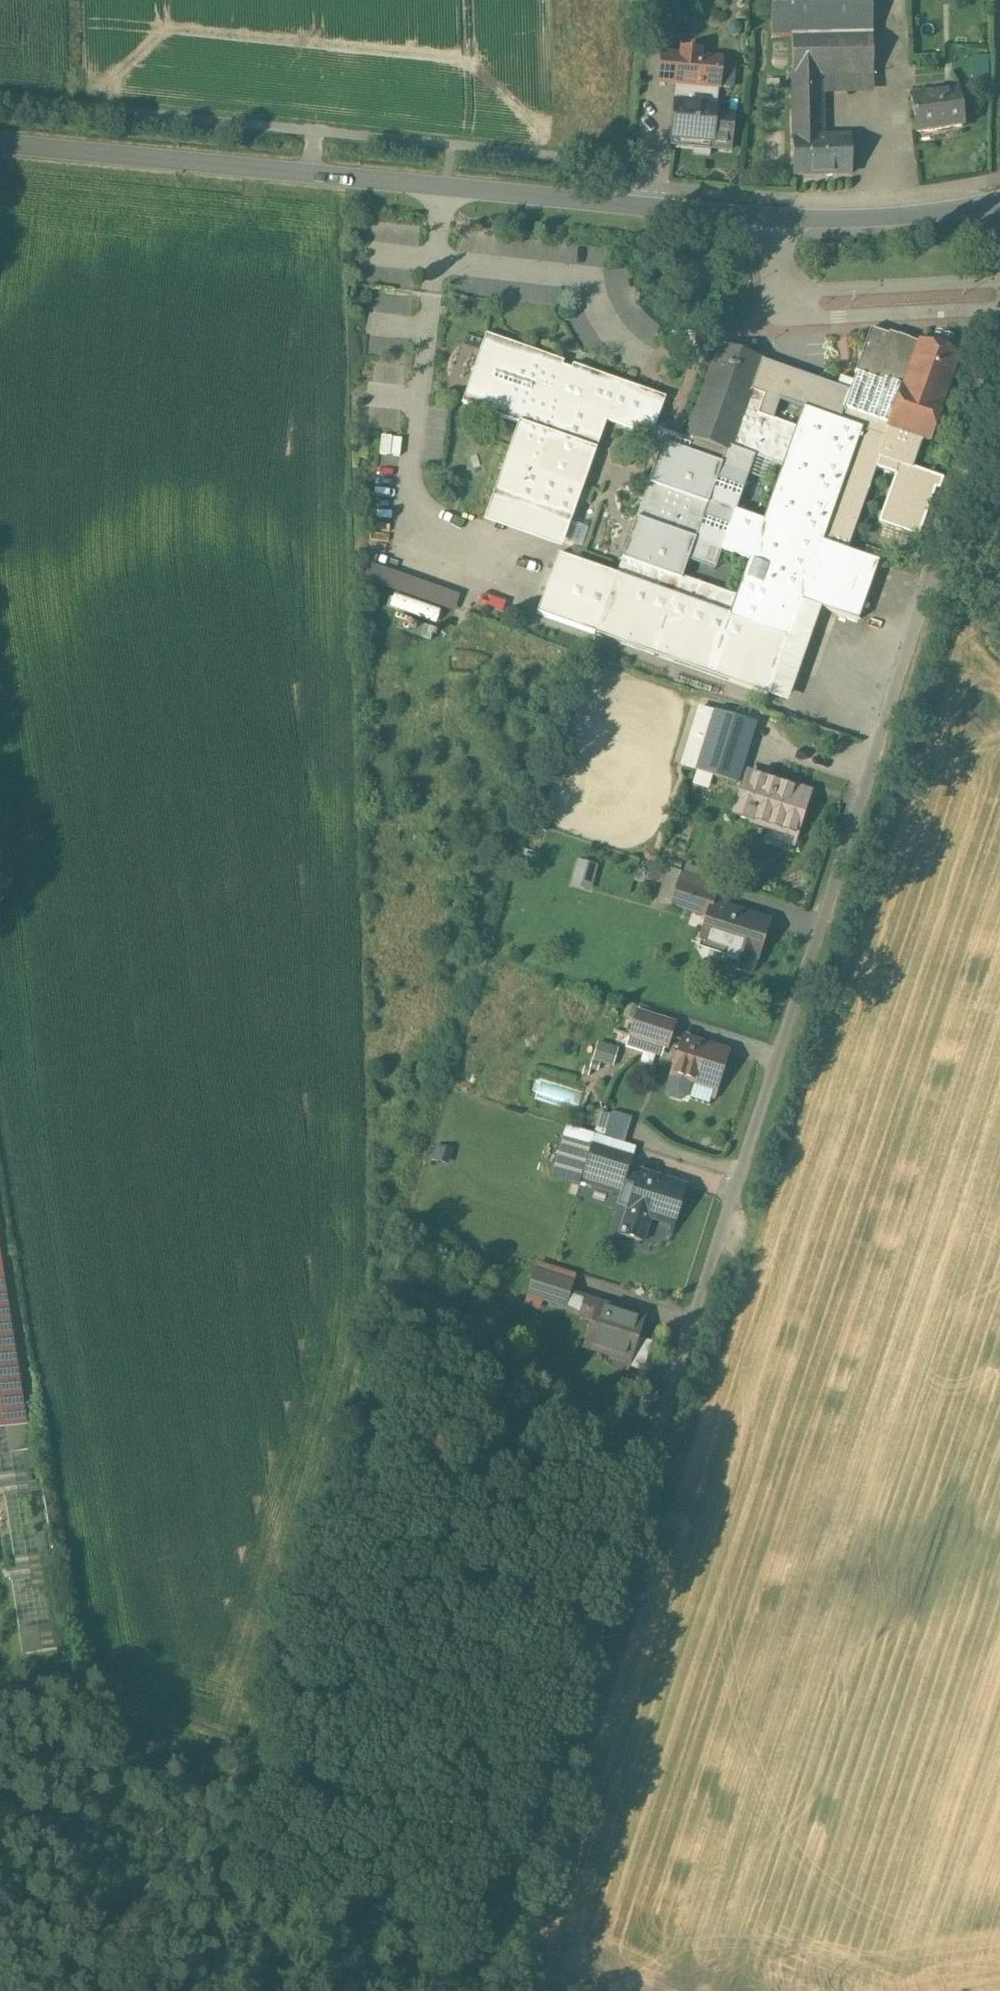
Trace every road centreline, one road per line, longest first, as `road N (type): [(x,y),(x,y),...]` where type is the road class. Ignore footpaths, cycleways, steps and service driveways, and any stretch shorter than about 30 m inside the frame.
road 1 (unclassified): [(999,364),(895,666),(842,859),(654,1438)]
road 2 (tertiary): [(0,140),(808,218),(949,210),(999,198)]
road 3 (track): [(654,1438),(476,1990)]

